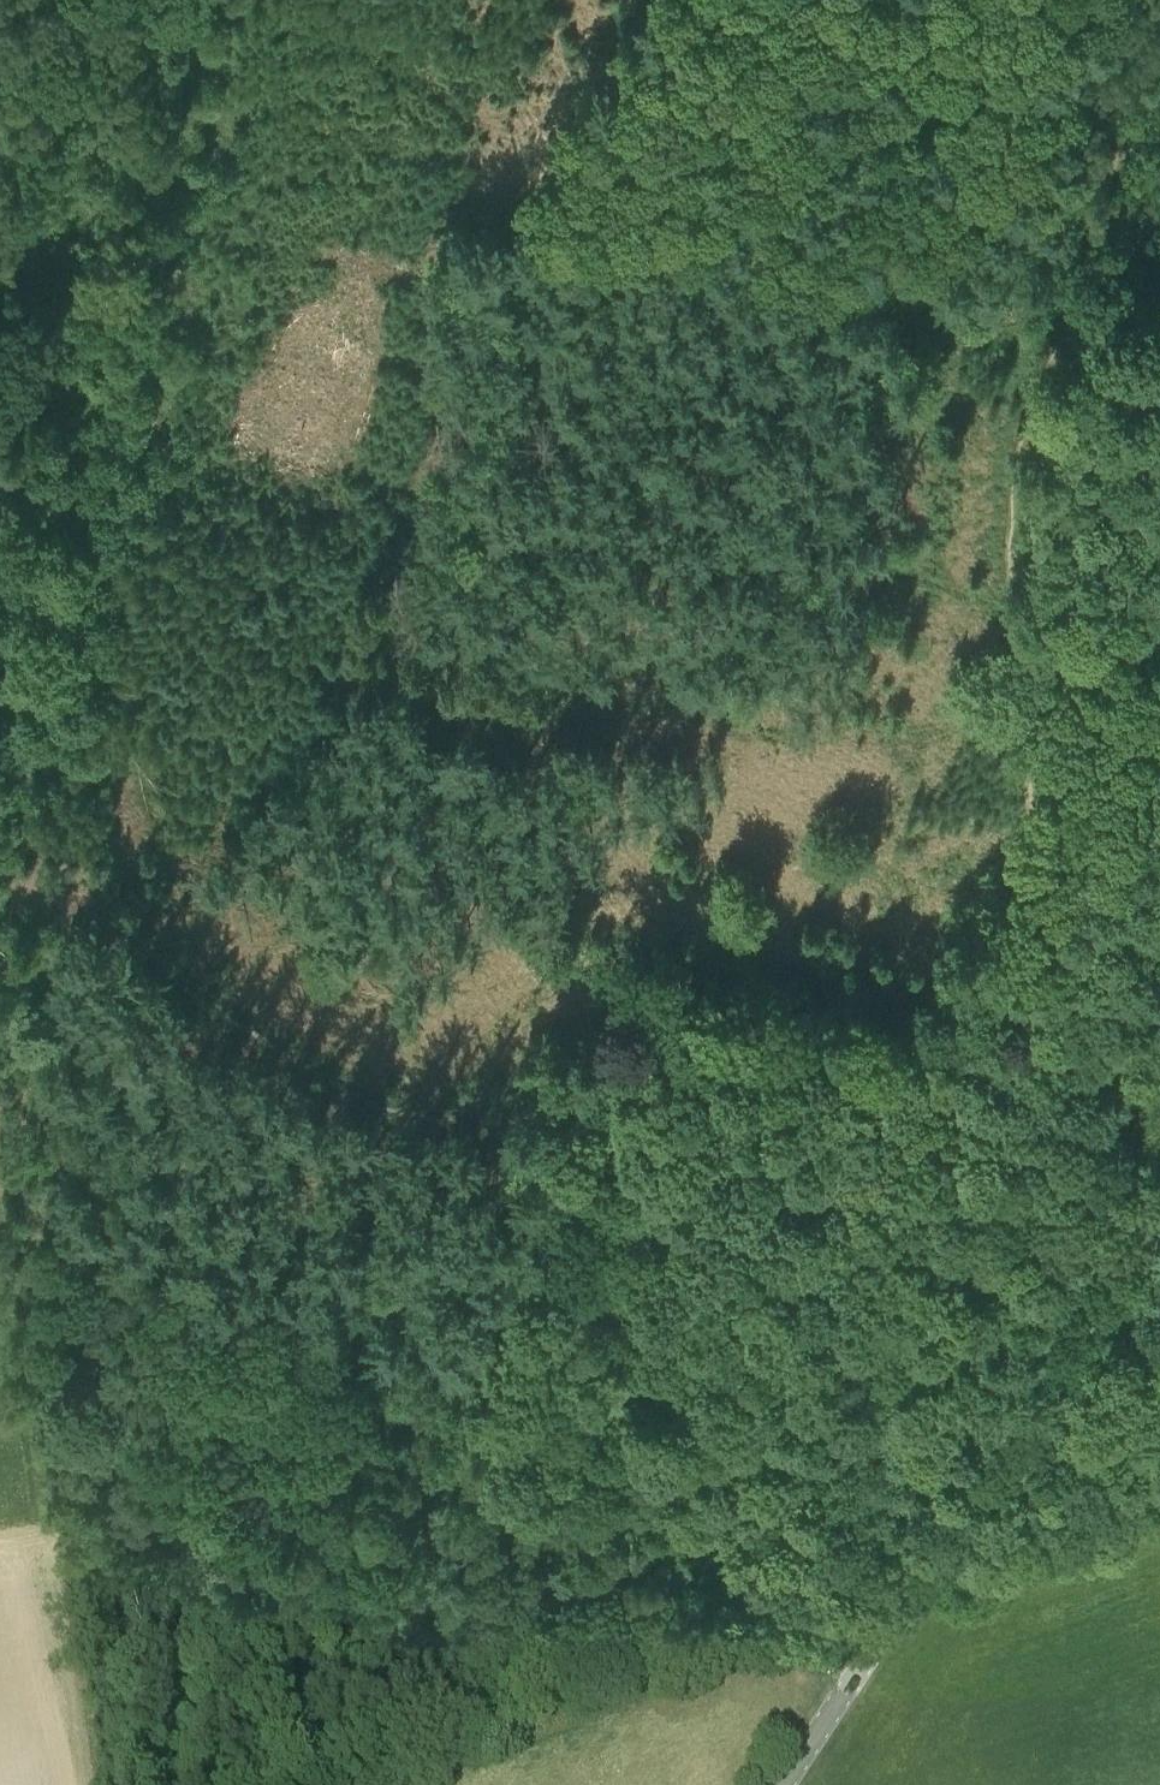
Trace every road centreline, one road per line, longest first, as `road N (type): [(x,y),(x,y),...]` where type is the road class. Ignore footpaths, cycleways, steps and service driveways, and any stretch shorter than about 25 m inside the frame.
road 1 (track): [(29,730),(25,702),(39,651),(139,361),(175,213),(182,57),(198,0)]
road 2 (unclassified): [(783,1784),(1159,1208)]

